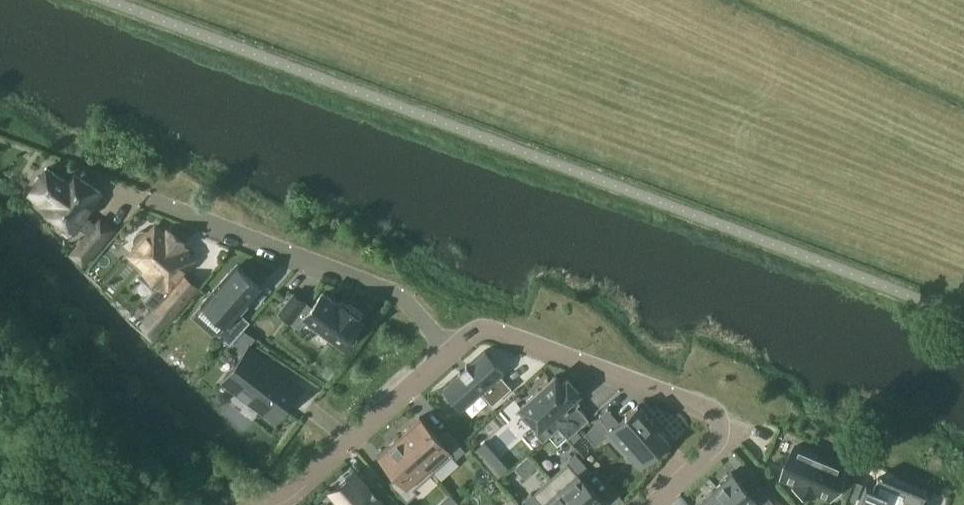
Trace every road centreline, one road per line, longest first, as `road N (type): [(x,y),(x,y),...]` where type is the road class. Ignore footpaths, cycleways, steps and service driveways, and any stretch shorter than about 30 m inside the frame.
road 1 (residential): [(452,346),(474,329),(494,328),(705,404),(719,421),(715,448),(648,504)]
road 2 (residential): [(198,219),(391,291),(452,346)]
road 3 (residential): [(452,346),(308,479),(265,504)]

